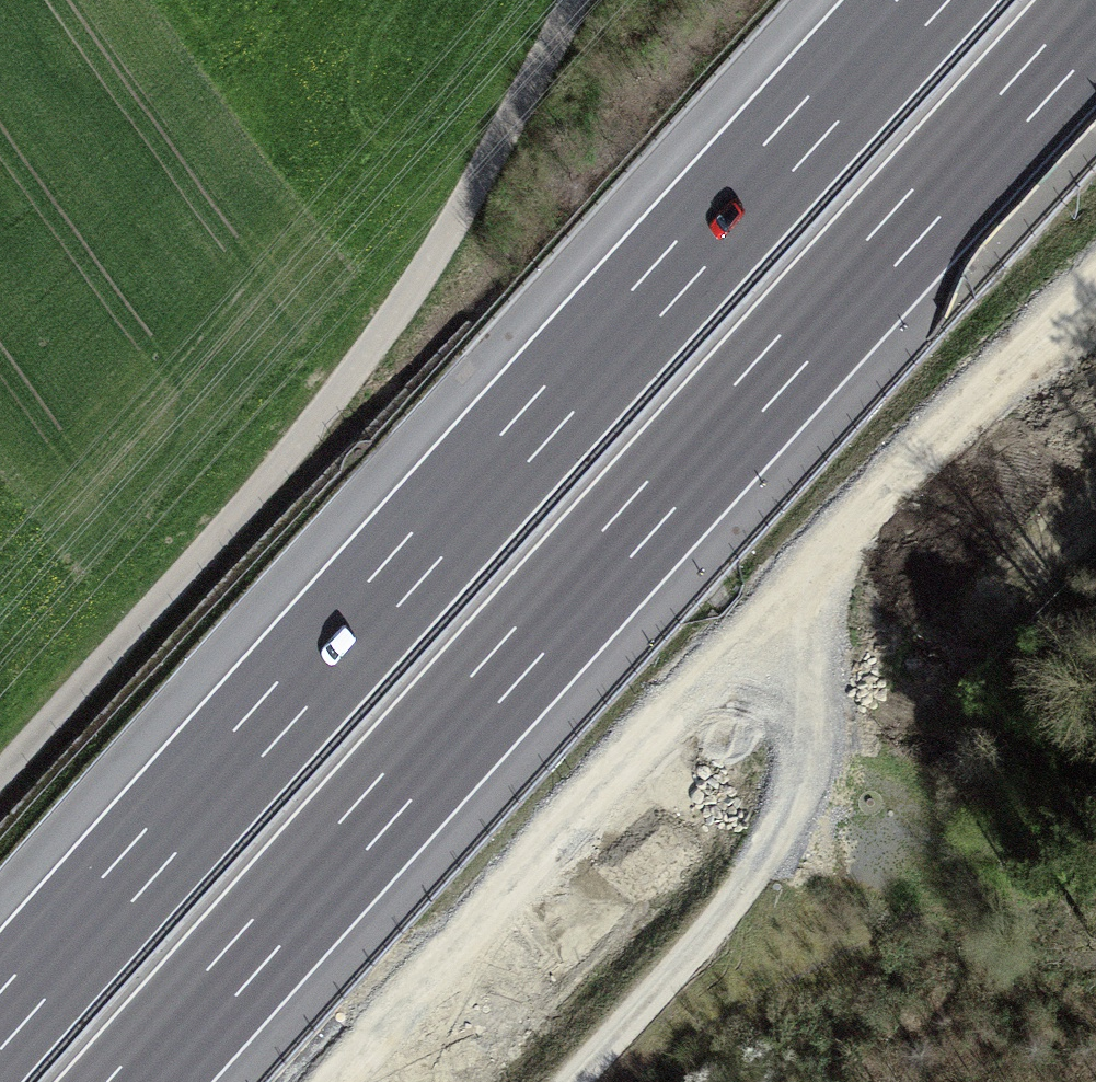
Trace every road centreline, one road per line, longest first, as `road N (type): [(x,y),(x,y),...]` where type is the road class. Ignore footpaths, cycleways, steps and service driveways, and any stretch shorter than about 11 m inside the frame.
road 1 (motorway): [(134,1081),(1095,20)]
road 2 (motorway): [(929,0),(0,1022)]
road 3 (track): [(0,794),(100,684),(522,150),(599,0)]
road 4 (track): [(1095,271),(841,528),(814,636),(803,787),(775,845),(575,1081)]
road 5 (primary): [(1095,434),(728,763),(432,1081)]

